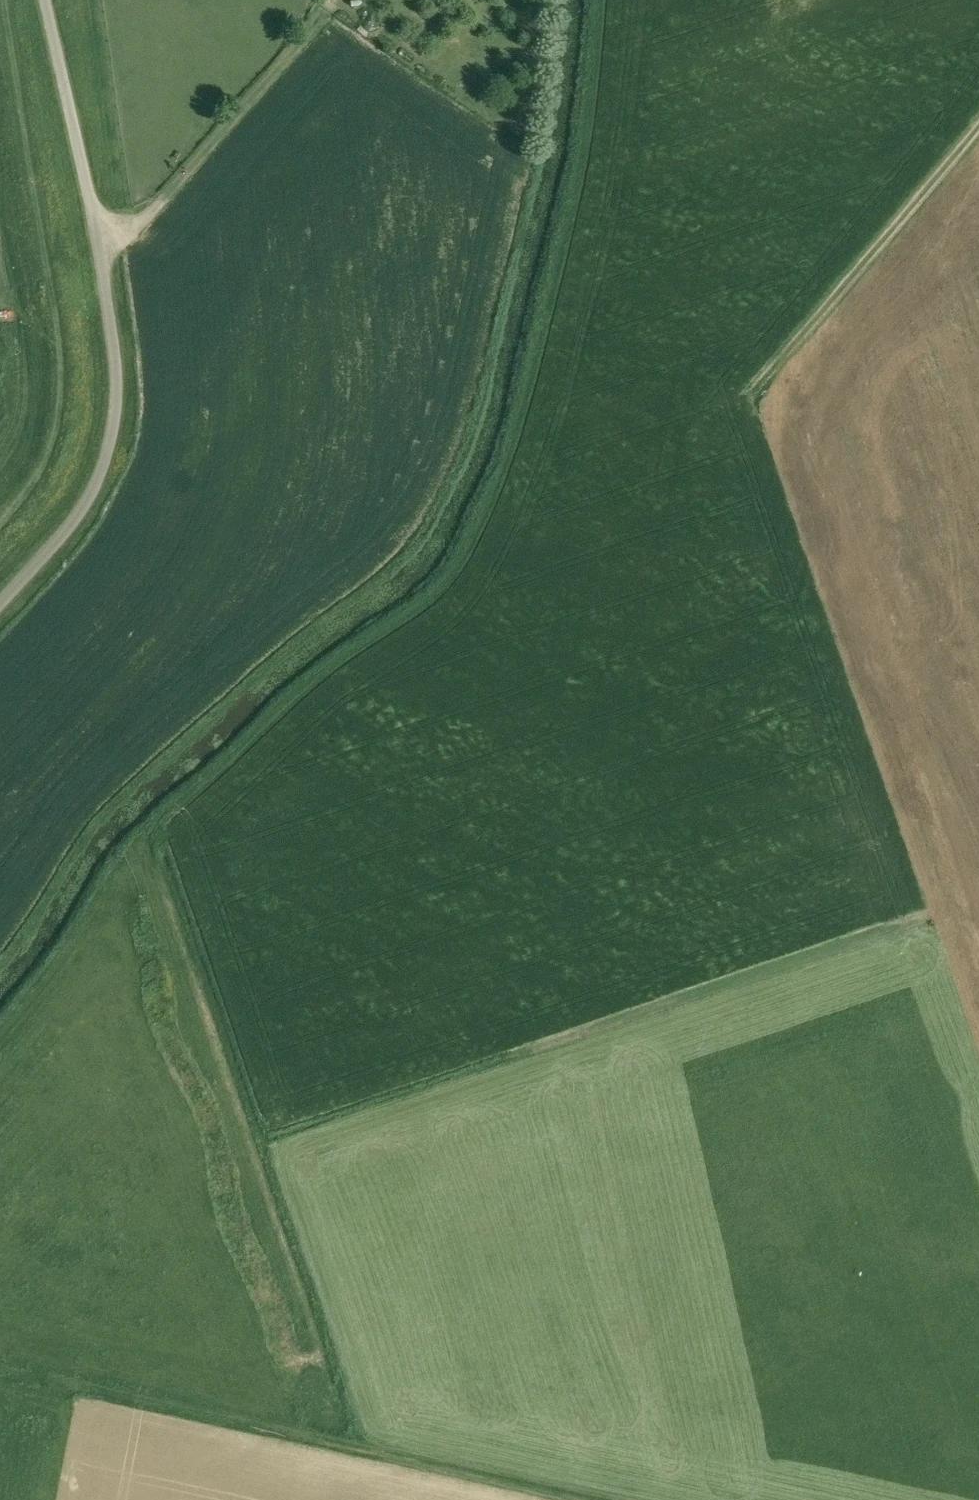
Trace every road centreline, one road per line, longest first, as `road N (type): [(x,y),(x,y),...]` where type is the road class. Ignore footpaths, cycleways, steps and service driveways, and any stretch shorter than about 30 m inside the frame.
road 1 (unclassified): [(0,607),(87,505),(117,426),(110,318),(46,0)]
road 2 (track): [(604,1499),(96,1388)]
road 3 (track): [(978,135),(805,342)]

